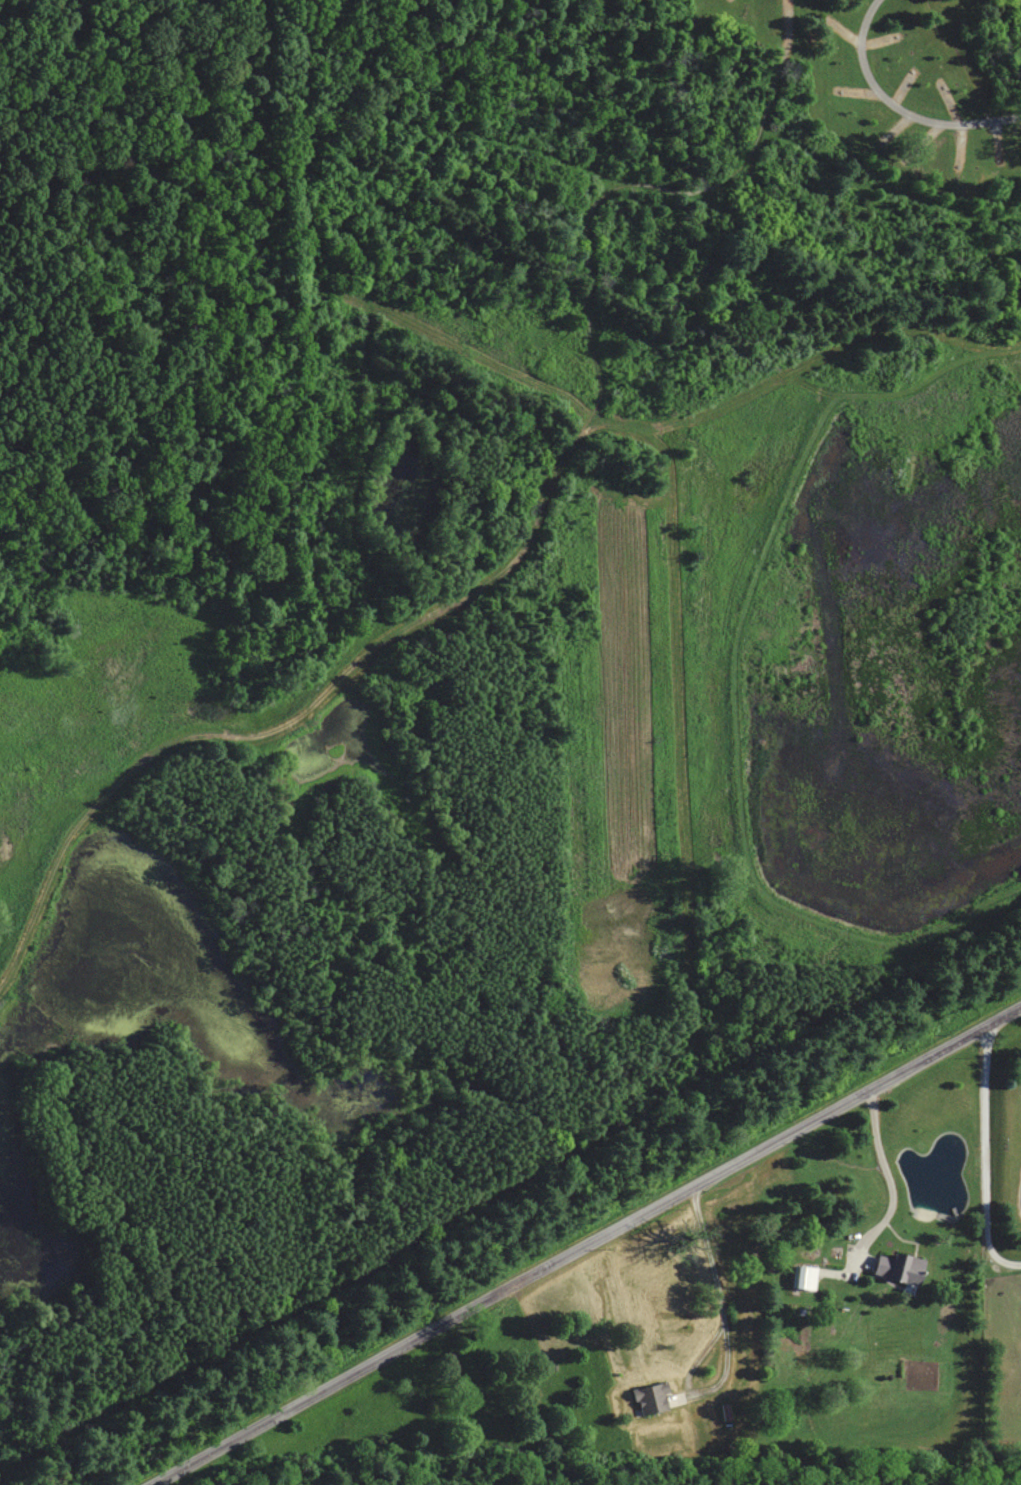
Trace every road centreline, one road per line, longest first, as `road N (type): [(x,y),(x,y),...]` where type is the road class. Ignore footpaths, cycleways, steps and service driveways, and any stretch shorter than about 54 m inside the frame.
road 1 (residential): [(147,1484),(1020,1007)]
road 2 (residential): [(1020,119),(937,124),(888,105),(864,76),(858,42),(880,0)]

